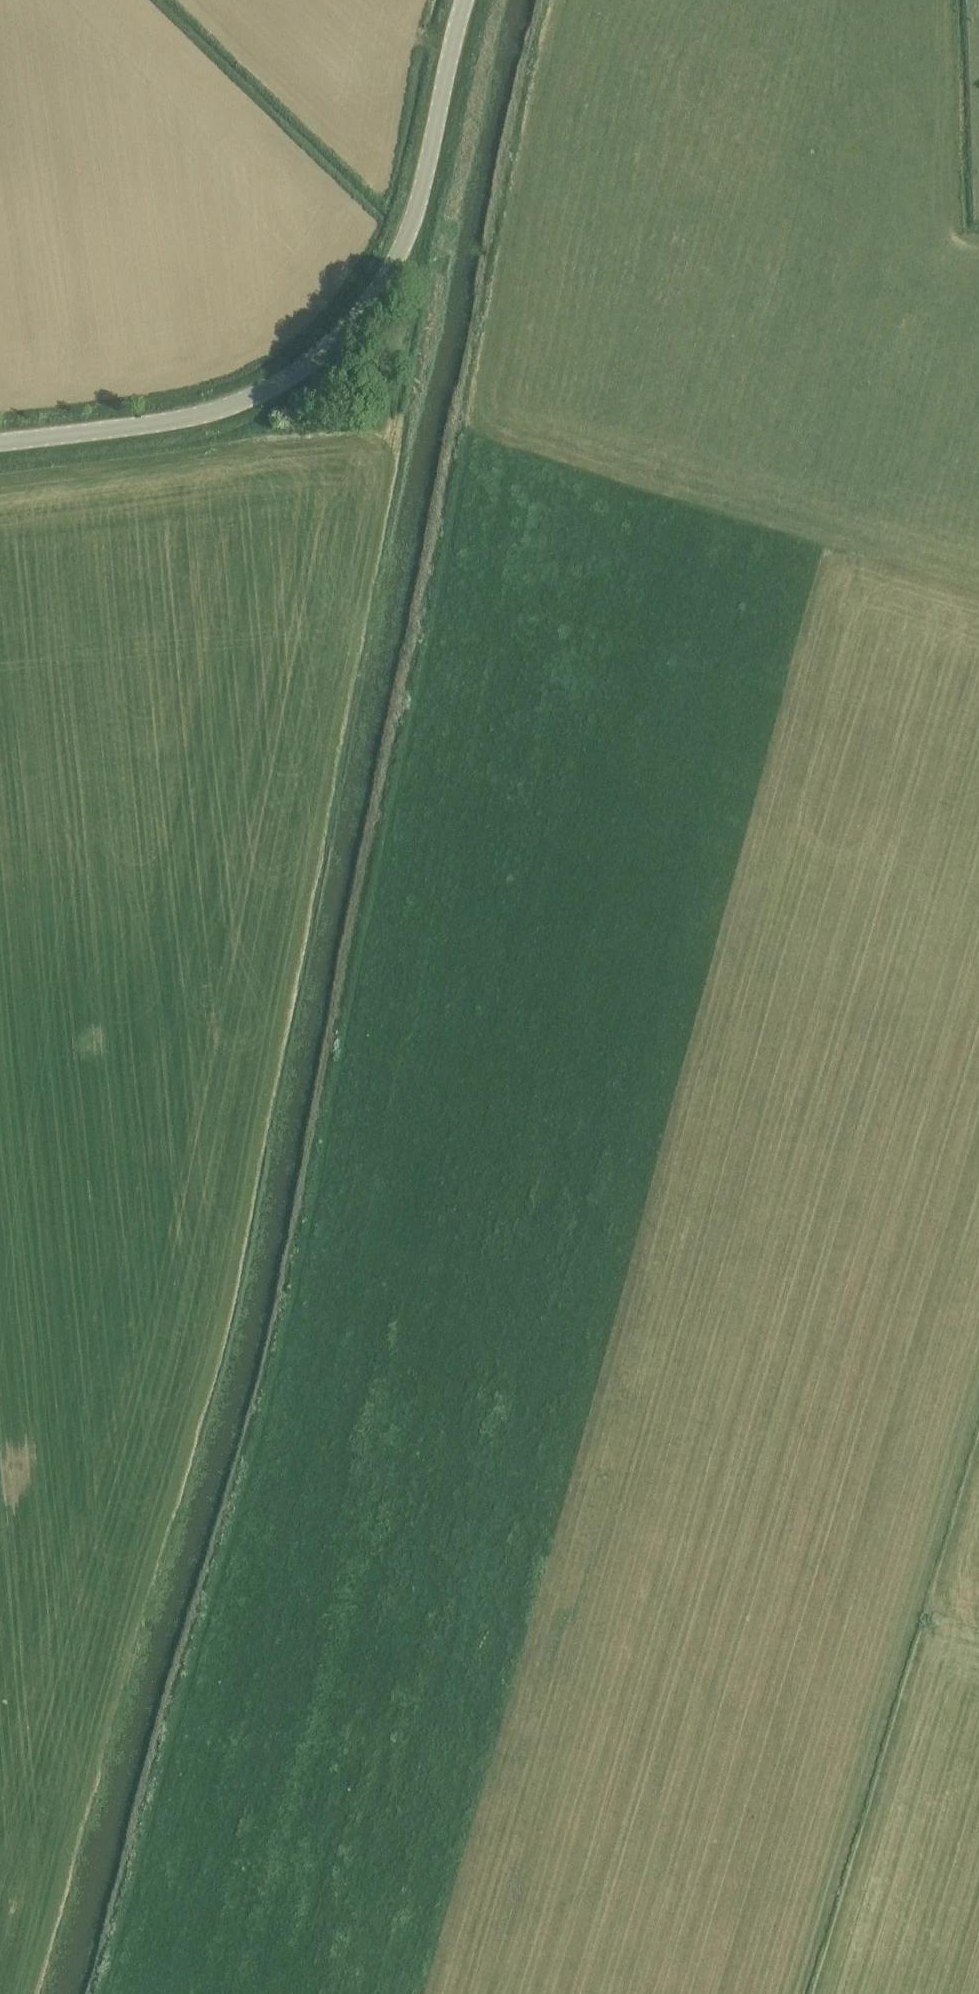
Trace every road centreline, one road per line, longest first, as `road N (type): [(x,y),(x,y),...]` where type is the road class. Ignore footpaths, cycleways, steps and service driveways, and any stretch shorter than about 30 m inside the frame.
road 1 (tertiary): [(0,442),(209,412),(269,387),(321,353),(363,310),(398,253),(422,191),(463,0)]

